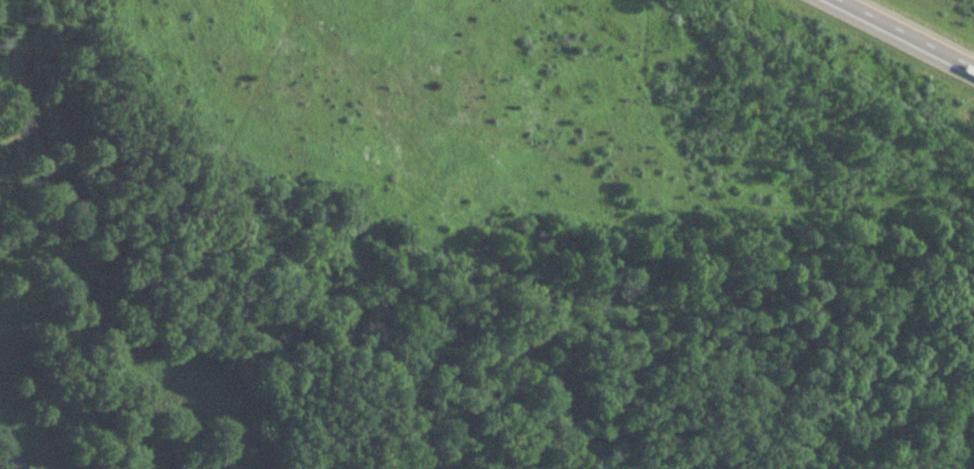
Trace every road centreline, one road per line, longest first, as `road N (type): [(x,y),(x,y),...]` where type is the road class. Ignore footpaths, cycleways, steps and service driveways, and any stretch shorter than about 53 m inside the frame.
road 1 (motorway): [(842,0),(973,67)]

